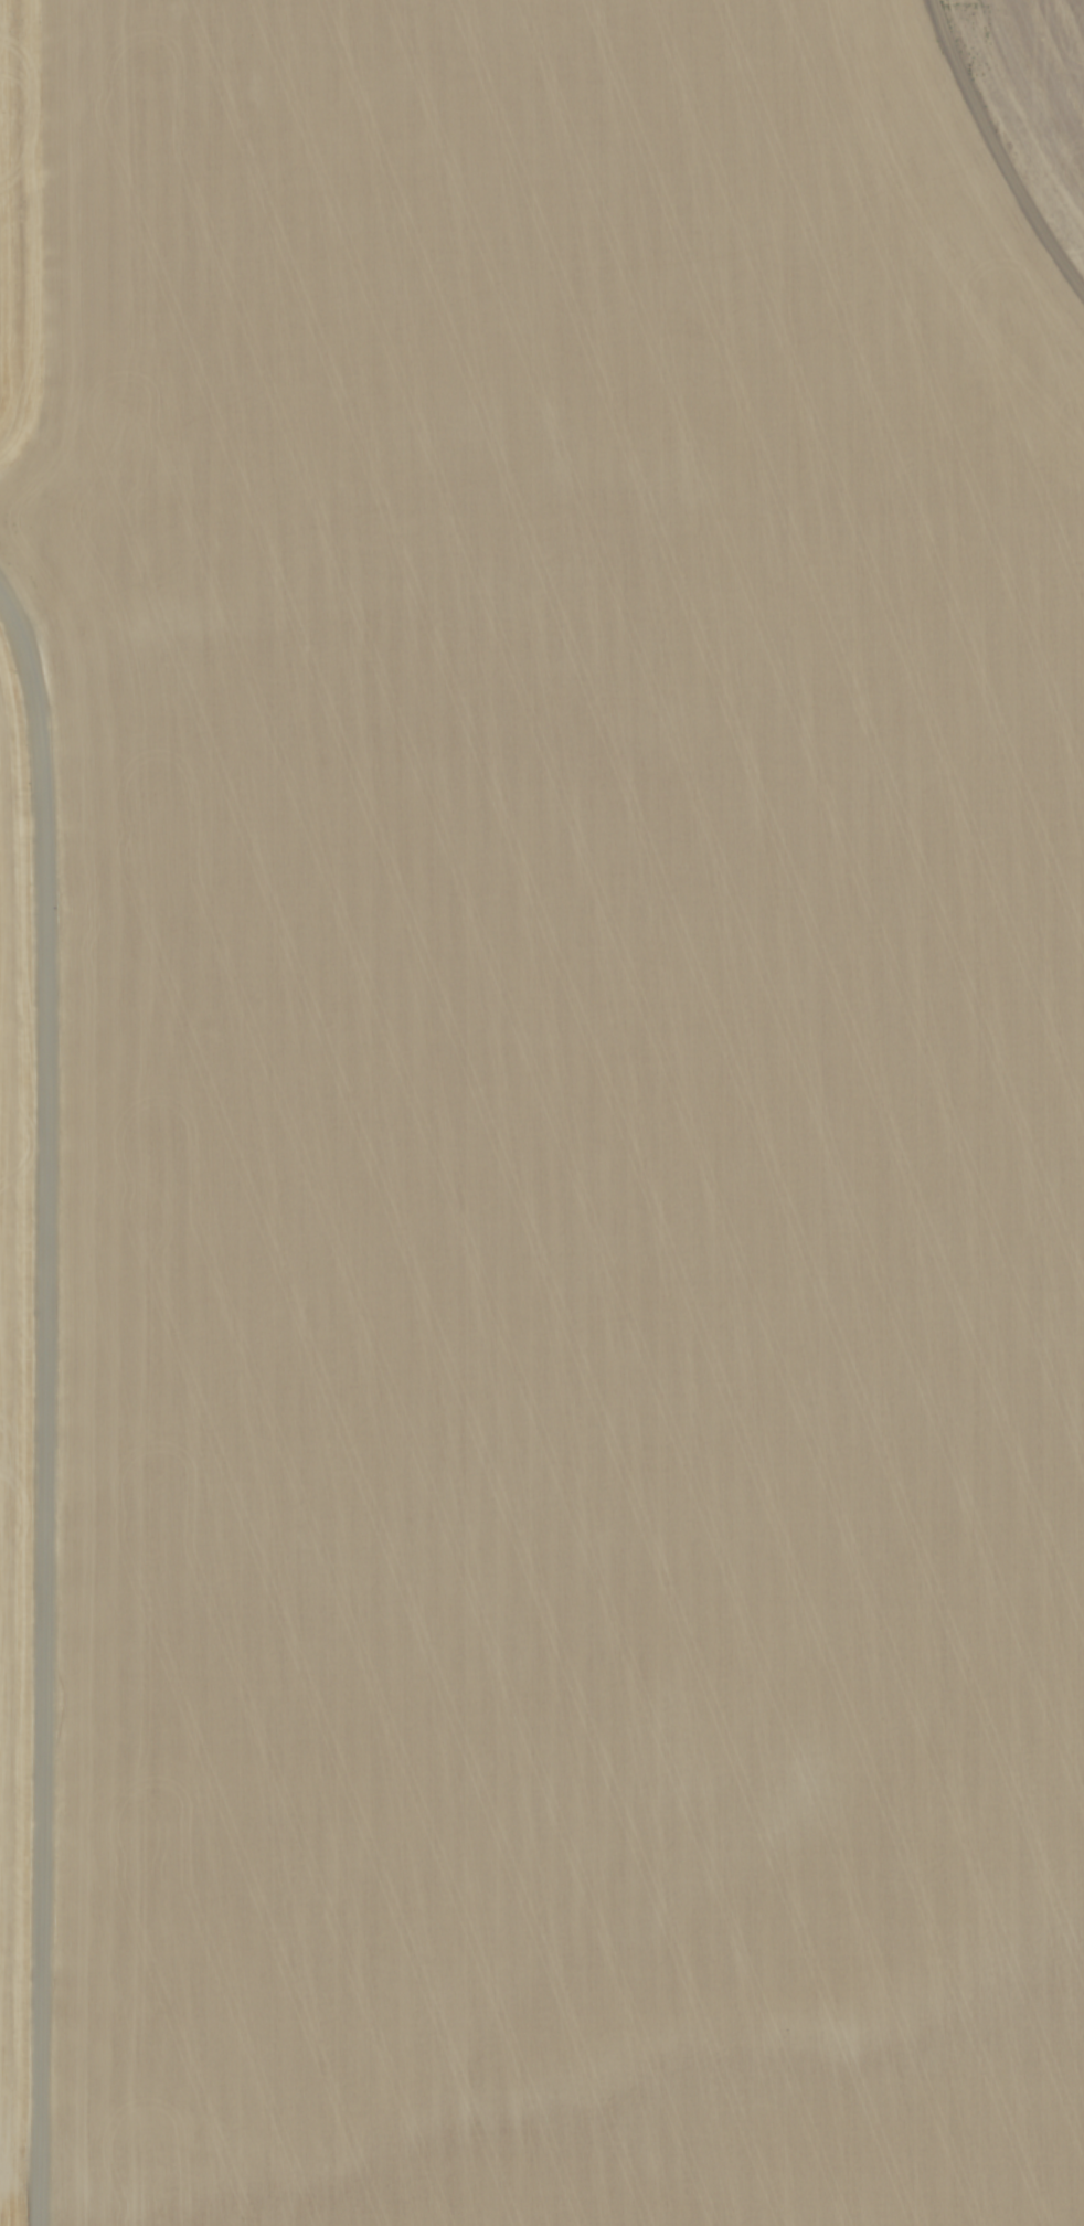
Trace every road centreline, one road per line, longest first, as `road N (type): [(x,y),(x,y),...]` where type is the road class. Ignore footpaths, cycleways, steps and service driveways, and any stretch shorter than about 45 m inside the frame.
road 1 (residential): [(39,2225),(47,1008),(32,671),(0,589)]

